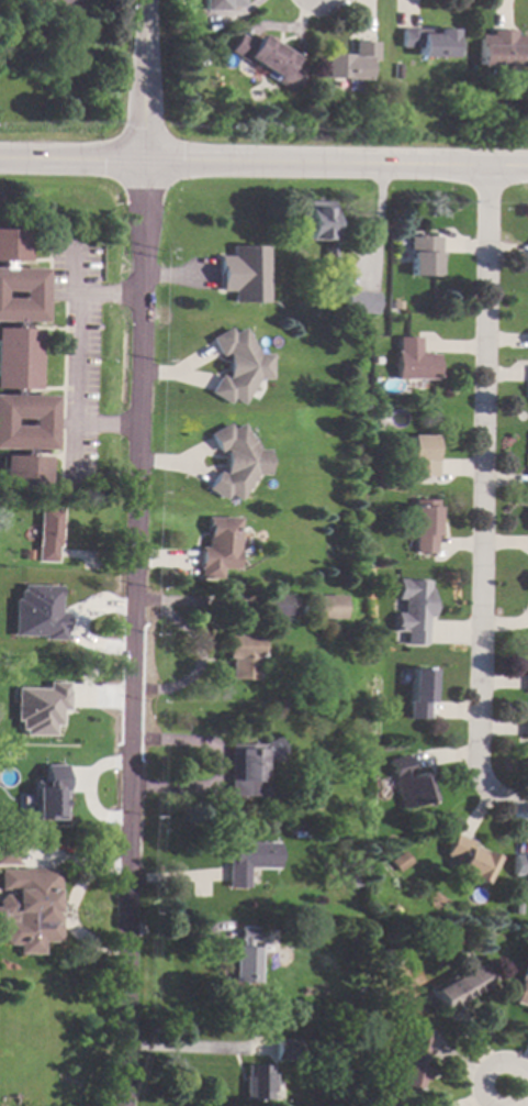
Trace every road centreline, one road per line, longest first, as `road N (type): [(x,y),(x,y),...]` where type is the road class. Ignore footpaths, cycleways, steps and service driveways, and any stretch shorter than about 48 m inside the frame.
road 1 (tertiary): [(126,1105),(141,159)]
road 2 (residential): [(485,169),(474,789)]
road 3 (tertiary): [(527,170),(141,159)]
road 4 (tertiary): [(141,159),(145,0)]
road 5 (tertiary): [(141,159),(0,157)]

